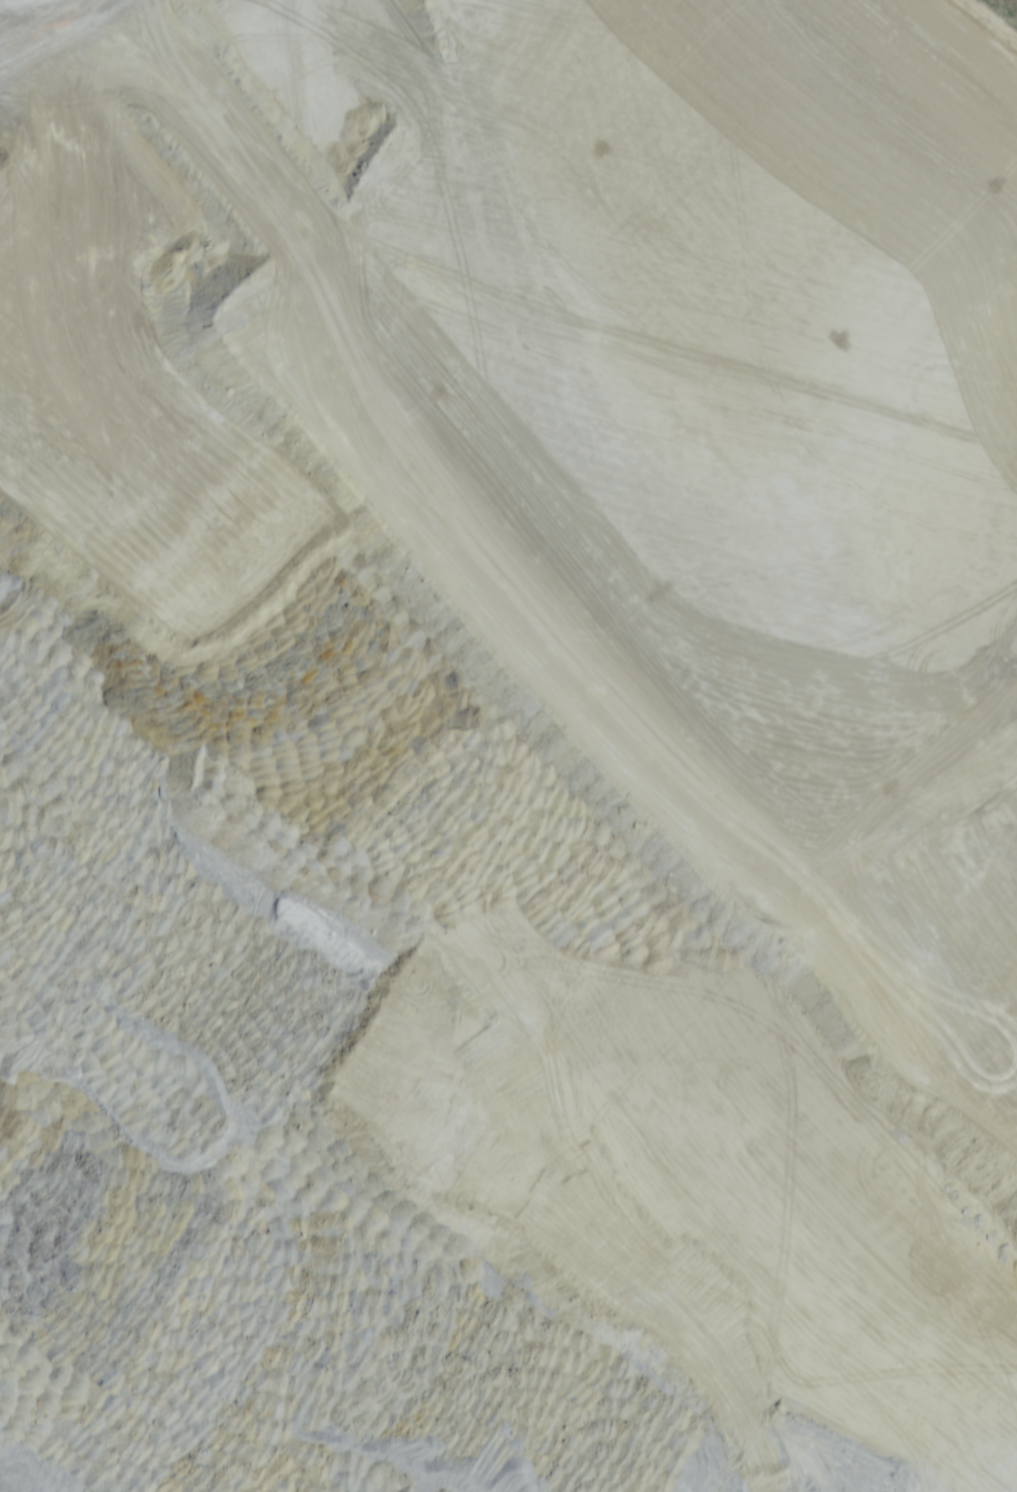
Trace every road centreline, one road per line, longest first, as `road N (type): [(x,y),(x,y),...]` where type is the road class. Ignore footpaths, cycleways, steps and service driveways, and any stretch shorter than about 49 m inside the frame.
road 1 (track): [(856,1466),(862,1396),(846,1328),(828,1139)]

